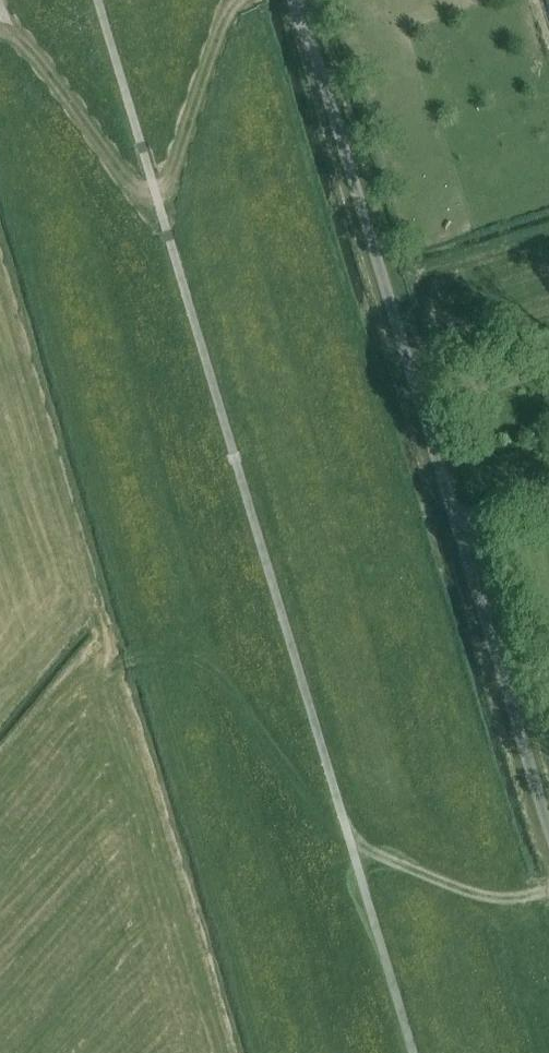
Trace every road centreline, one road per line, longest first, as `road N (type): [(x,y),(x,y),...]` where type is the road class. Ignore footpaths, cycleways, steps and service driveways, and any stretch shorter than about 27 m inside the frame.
road 1 (unclassified): [(548,808),(300,0)]
road 2 (track): [(231,0),(168,183),(141,190),(0,28)]
road 3 (track): [(354,844),(480,897),(548,890)]

